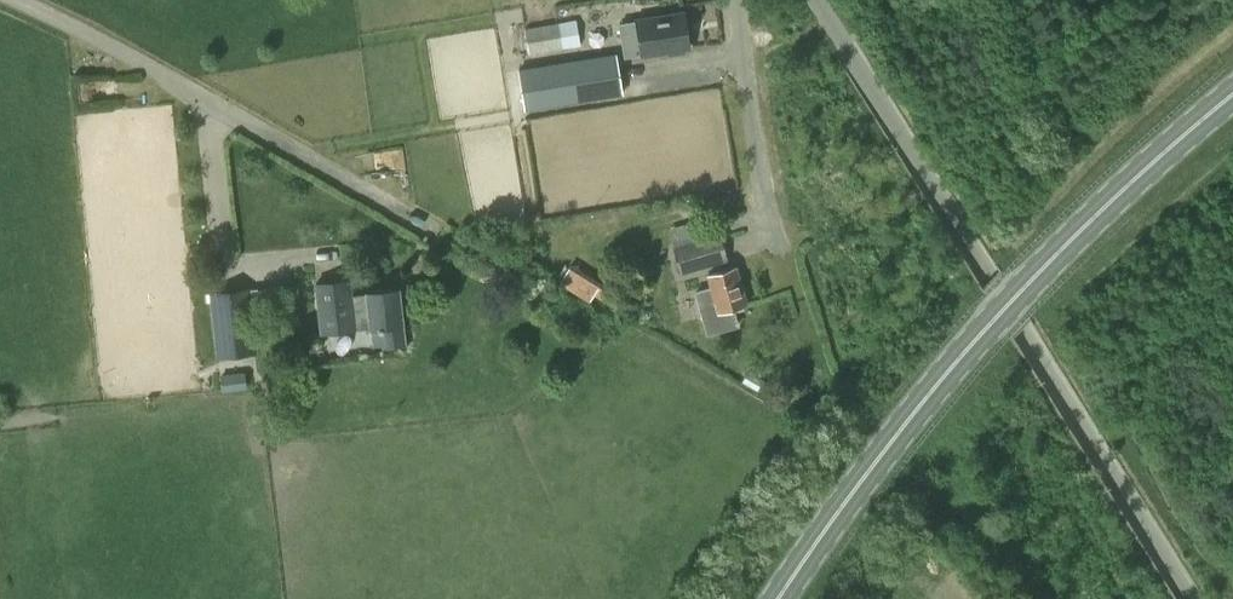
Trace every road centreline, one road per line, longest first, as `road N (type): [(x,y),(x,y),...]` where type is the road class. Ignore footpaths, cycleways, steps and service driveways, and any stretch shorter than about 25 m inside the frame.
road 1 (unclassified): [(819,0),(1190,598)]
road 2 (primary): [(785,598),(946,369),(1077,230),(1232,92)]
road 3 (residential): [(438,230),(18,0)]
road 4 (unclassified): [(775,244),(748,107),(738,0)]

